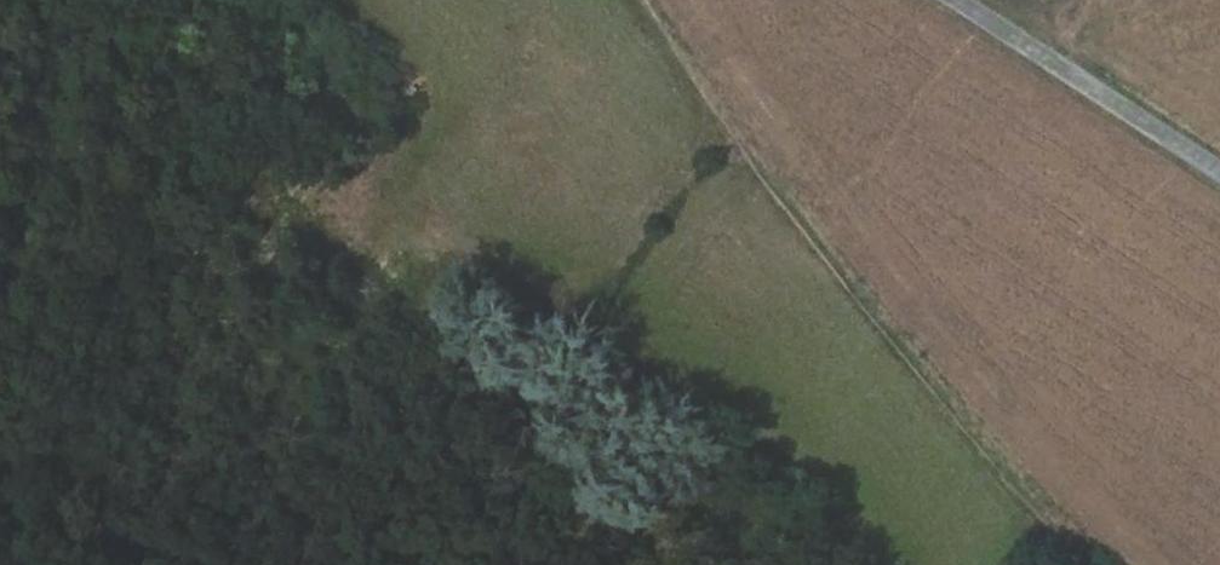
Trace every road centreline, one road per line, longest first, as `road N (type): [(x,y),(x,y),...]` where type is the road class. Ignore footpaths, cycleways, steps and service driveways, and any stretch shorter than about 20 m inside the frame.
road 1 (unclassified): [(962,0),(1219,164)]

